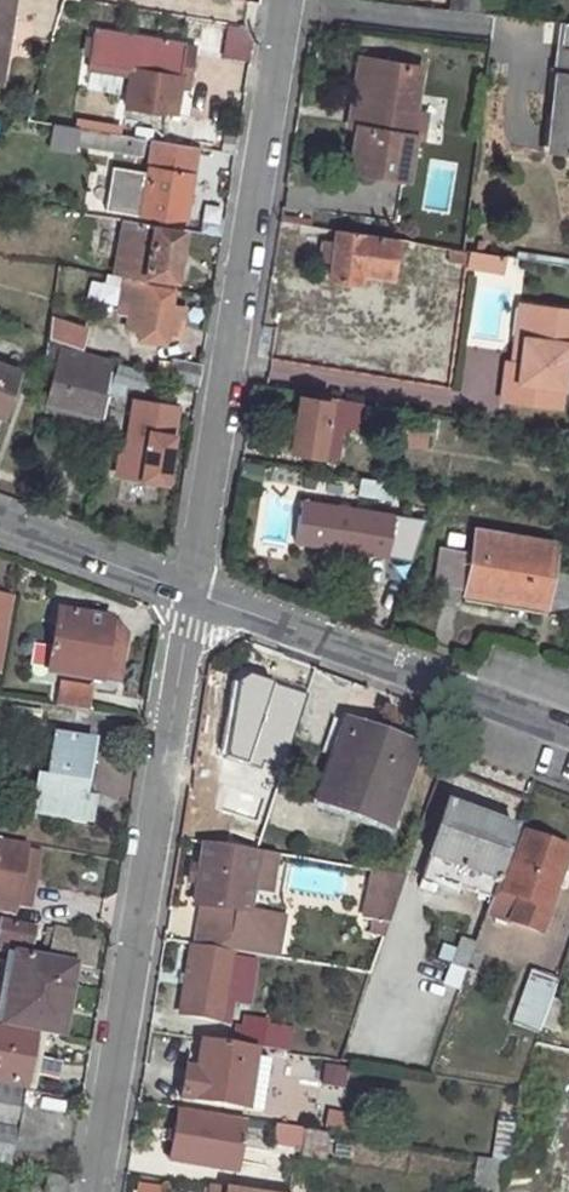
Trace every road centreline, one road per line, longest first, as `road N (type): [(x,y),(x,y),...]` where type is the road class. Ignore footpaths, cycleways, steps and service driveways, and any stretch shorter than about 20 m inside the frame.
road 1 (residential): [(193,593),(96,1191)]
road 2 (residential): [(289,0),(193,593)]
road 3 (unclassified): [(568,729),(193,593)]
road 4 (unclassified): [(193,593),(0,525)]

